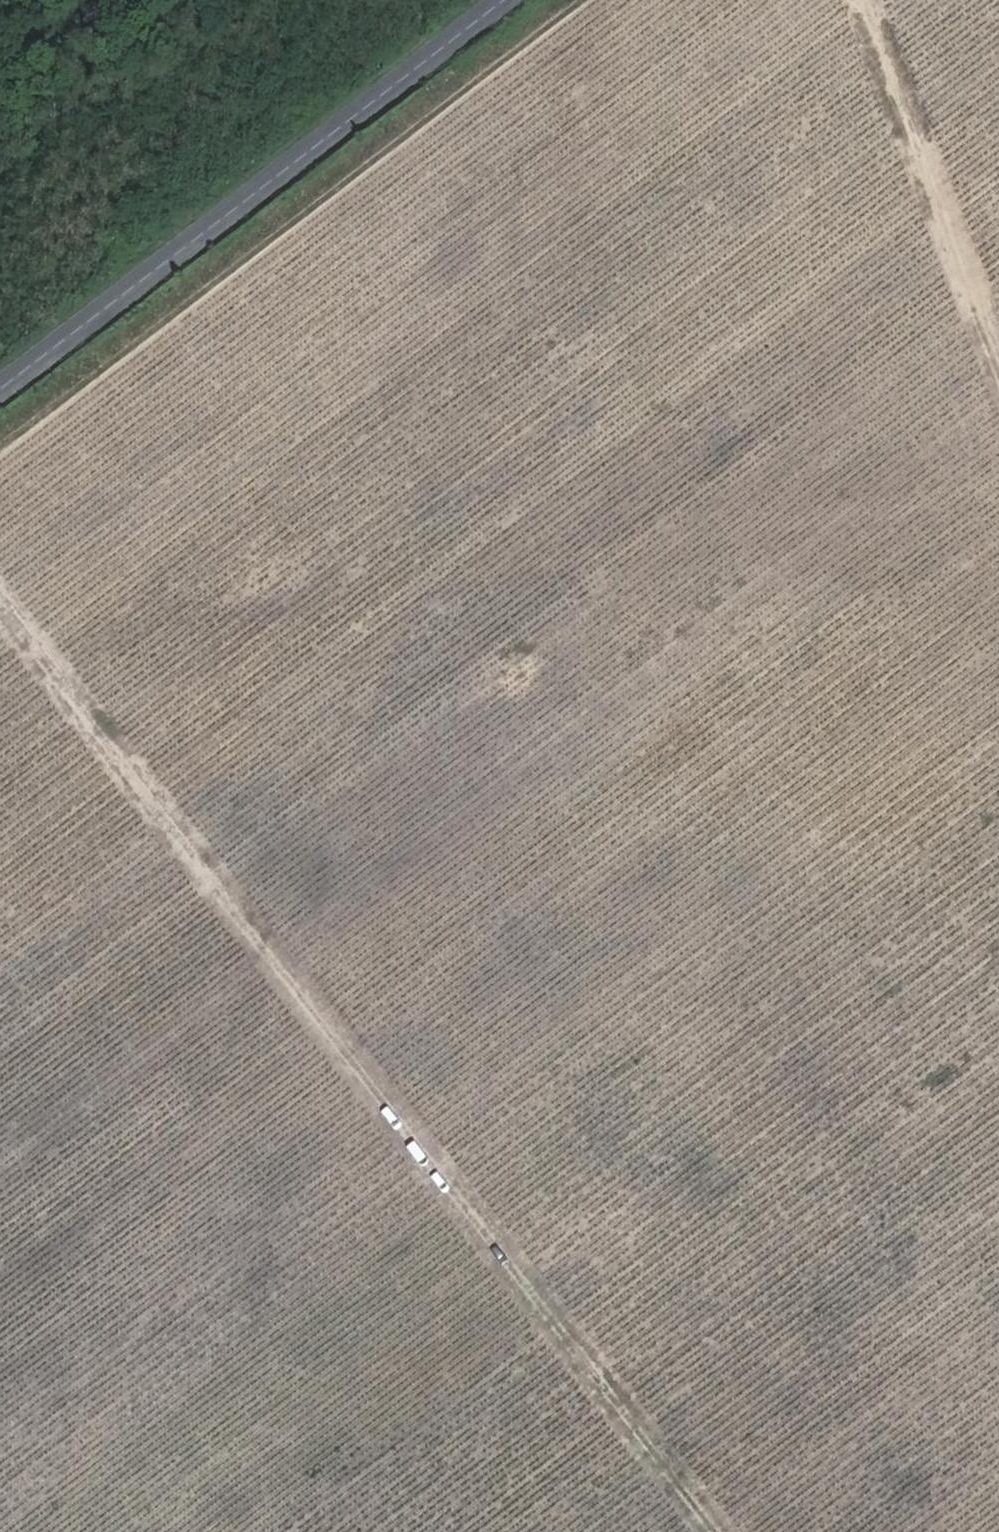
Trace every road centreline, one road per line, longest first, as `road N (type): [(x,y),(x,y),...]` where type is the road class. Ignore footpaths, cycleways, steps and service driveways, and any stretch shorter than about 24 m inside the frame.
road 1 (secondary): [(0,389),(503,0)]

